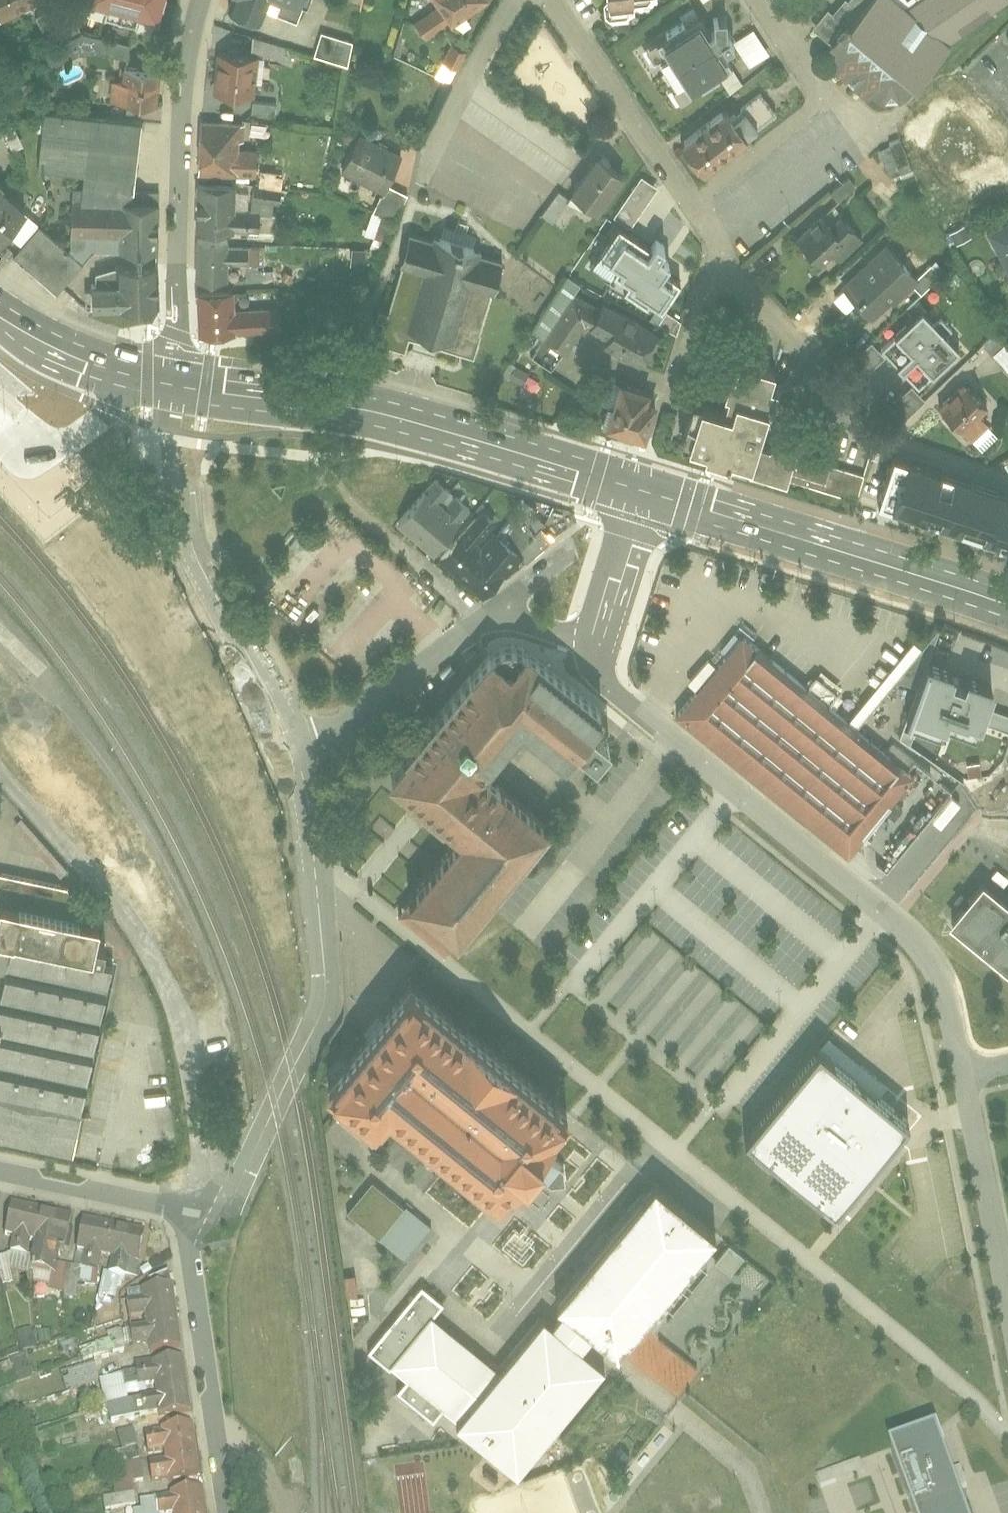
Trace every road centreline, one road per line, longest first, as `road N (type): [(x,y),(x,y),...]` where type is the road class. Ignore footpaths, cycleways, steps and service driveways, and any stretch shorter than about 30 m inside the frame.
road 1 (residential): [(187,1229),(245,1177),(324,1002),(315,858),(292,749),(331,737),(483,621)]
road 2 (residential): [(964,1075),(945,992),(923,949),(616,693),(605,676),(605,648)]
road 3 (tertiary): [(642,492),(457,432),(375,415),(180,396)]
road 4 (residential): [(180,396),(185,116),(204,0)]
road 5 (tertiary): [(1007,610),(642,492)]
road 6 (residential): [(763,0),(831,101),(692,202)]
road 7 (residential): [(230,1512),(187,1229)]
road 8 (residential): [(556,0),(692,202)]
road 9 (residential): [(717,240),(751,292),(864,408)]
road 10 (residential): [(1007,1294),(964,1075)]
road 11 (residential): [(331,478),(357,511),(483,621)]
road 12 (residential): [(187,1229),(163,1206),(0,1174)]
road 13 (tertiary): [(180,396),(75,365),(0,319)]
road 14 (residential): [(605,648),(642,492)]
road 15 (residential): [(717,240),(673,377)]

